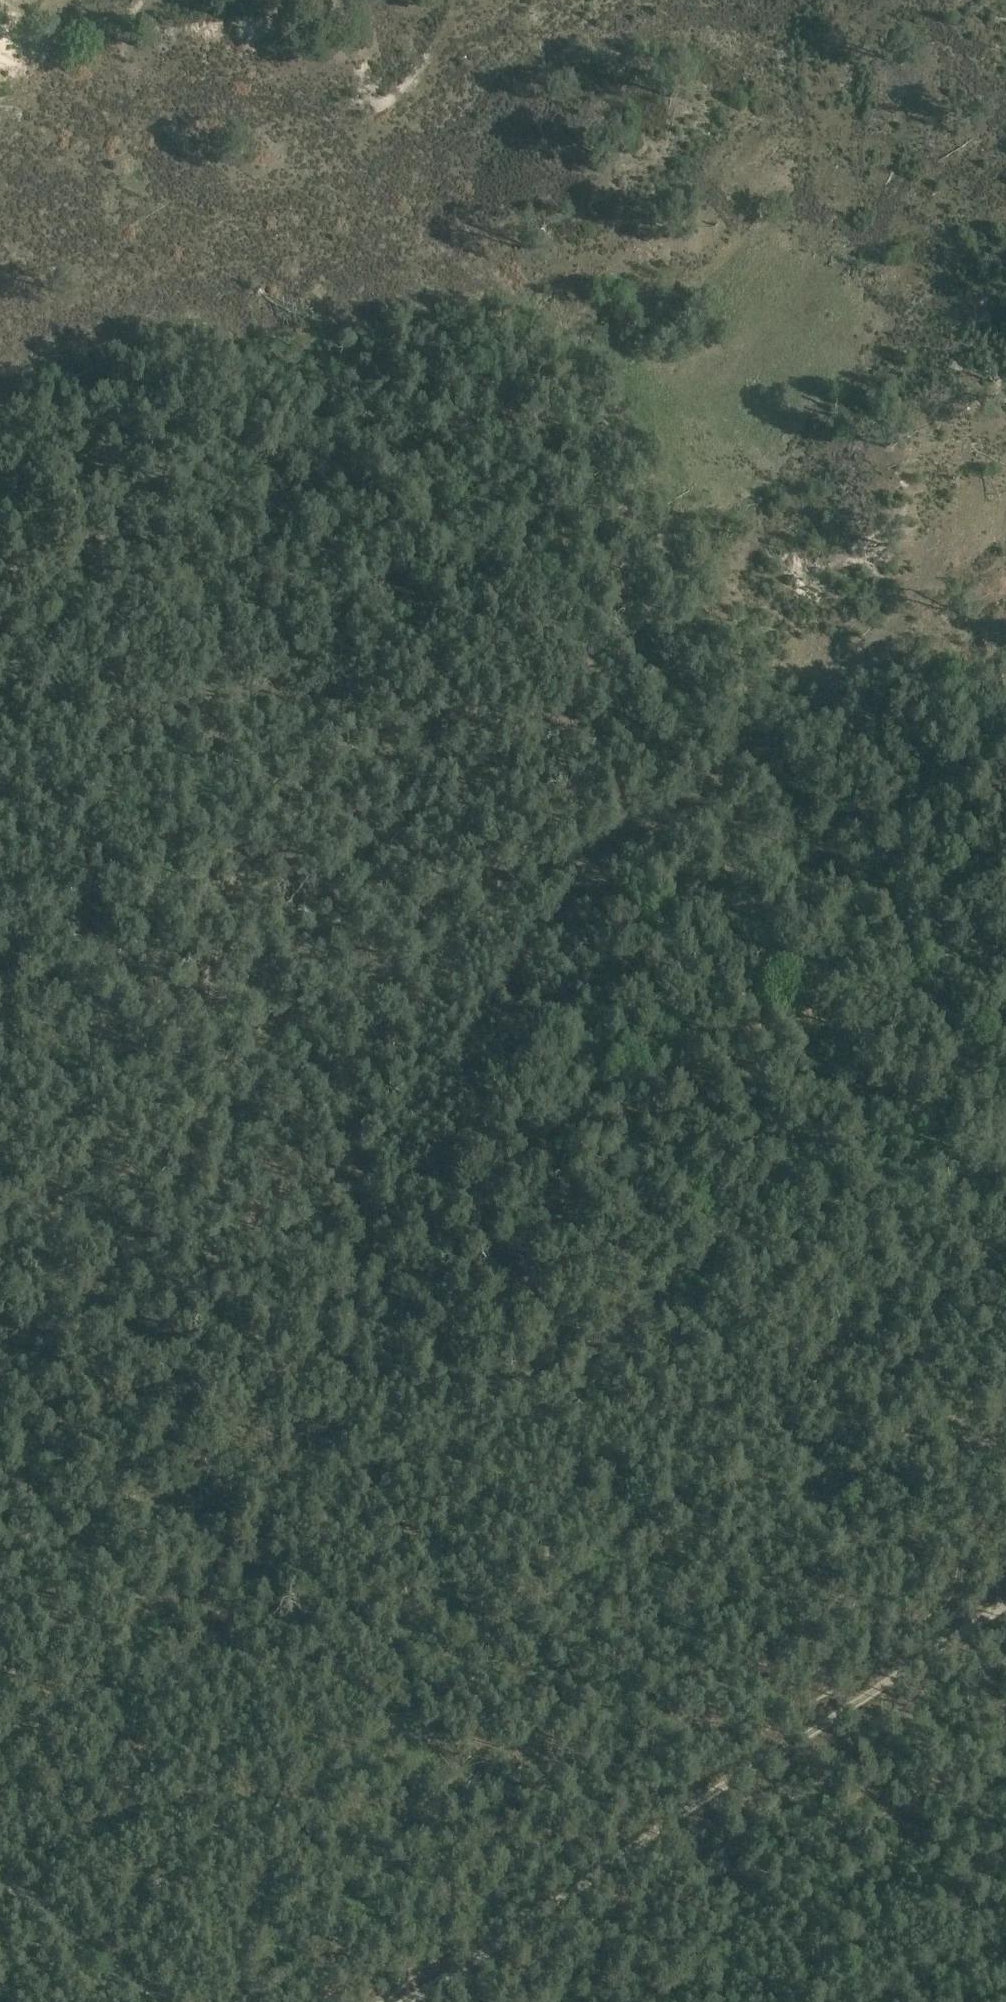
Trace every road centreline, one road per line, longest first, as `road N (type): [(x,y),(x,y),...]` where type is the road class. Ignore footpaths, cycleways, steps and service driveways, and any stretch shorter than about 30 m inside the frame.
road 1 (track): [(1005,1603),(405,2001)]
road 2 (track): [(152,2001),(0,1877)]

